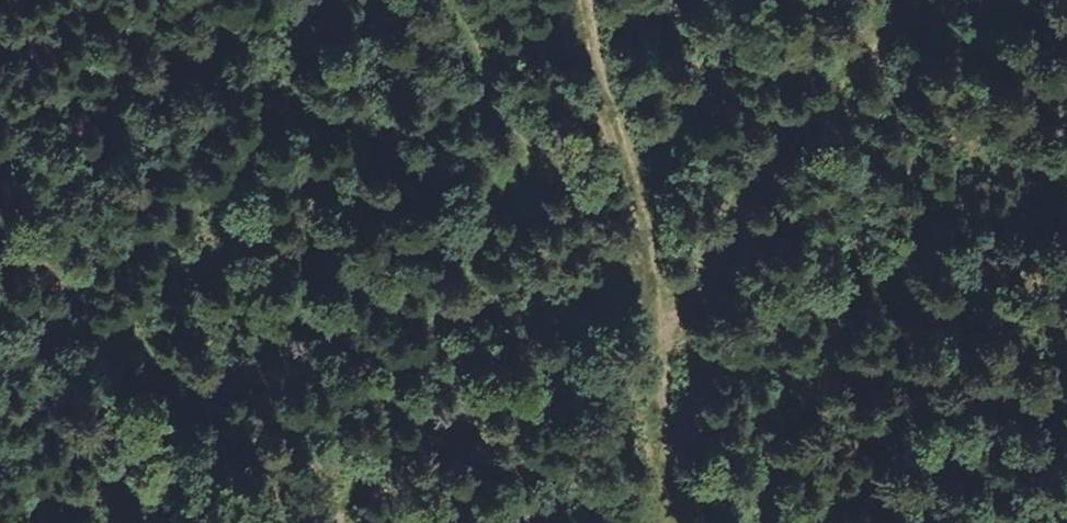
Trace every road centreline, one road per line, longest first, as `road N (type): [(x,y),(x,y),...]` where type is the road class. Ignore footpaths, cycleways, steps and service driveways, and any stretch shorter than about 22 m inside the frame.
road 1 (track): [(668,522),(652,263),(585,0)]

